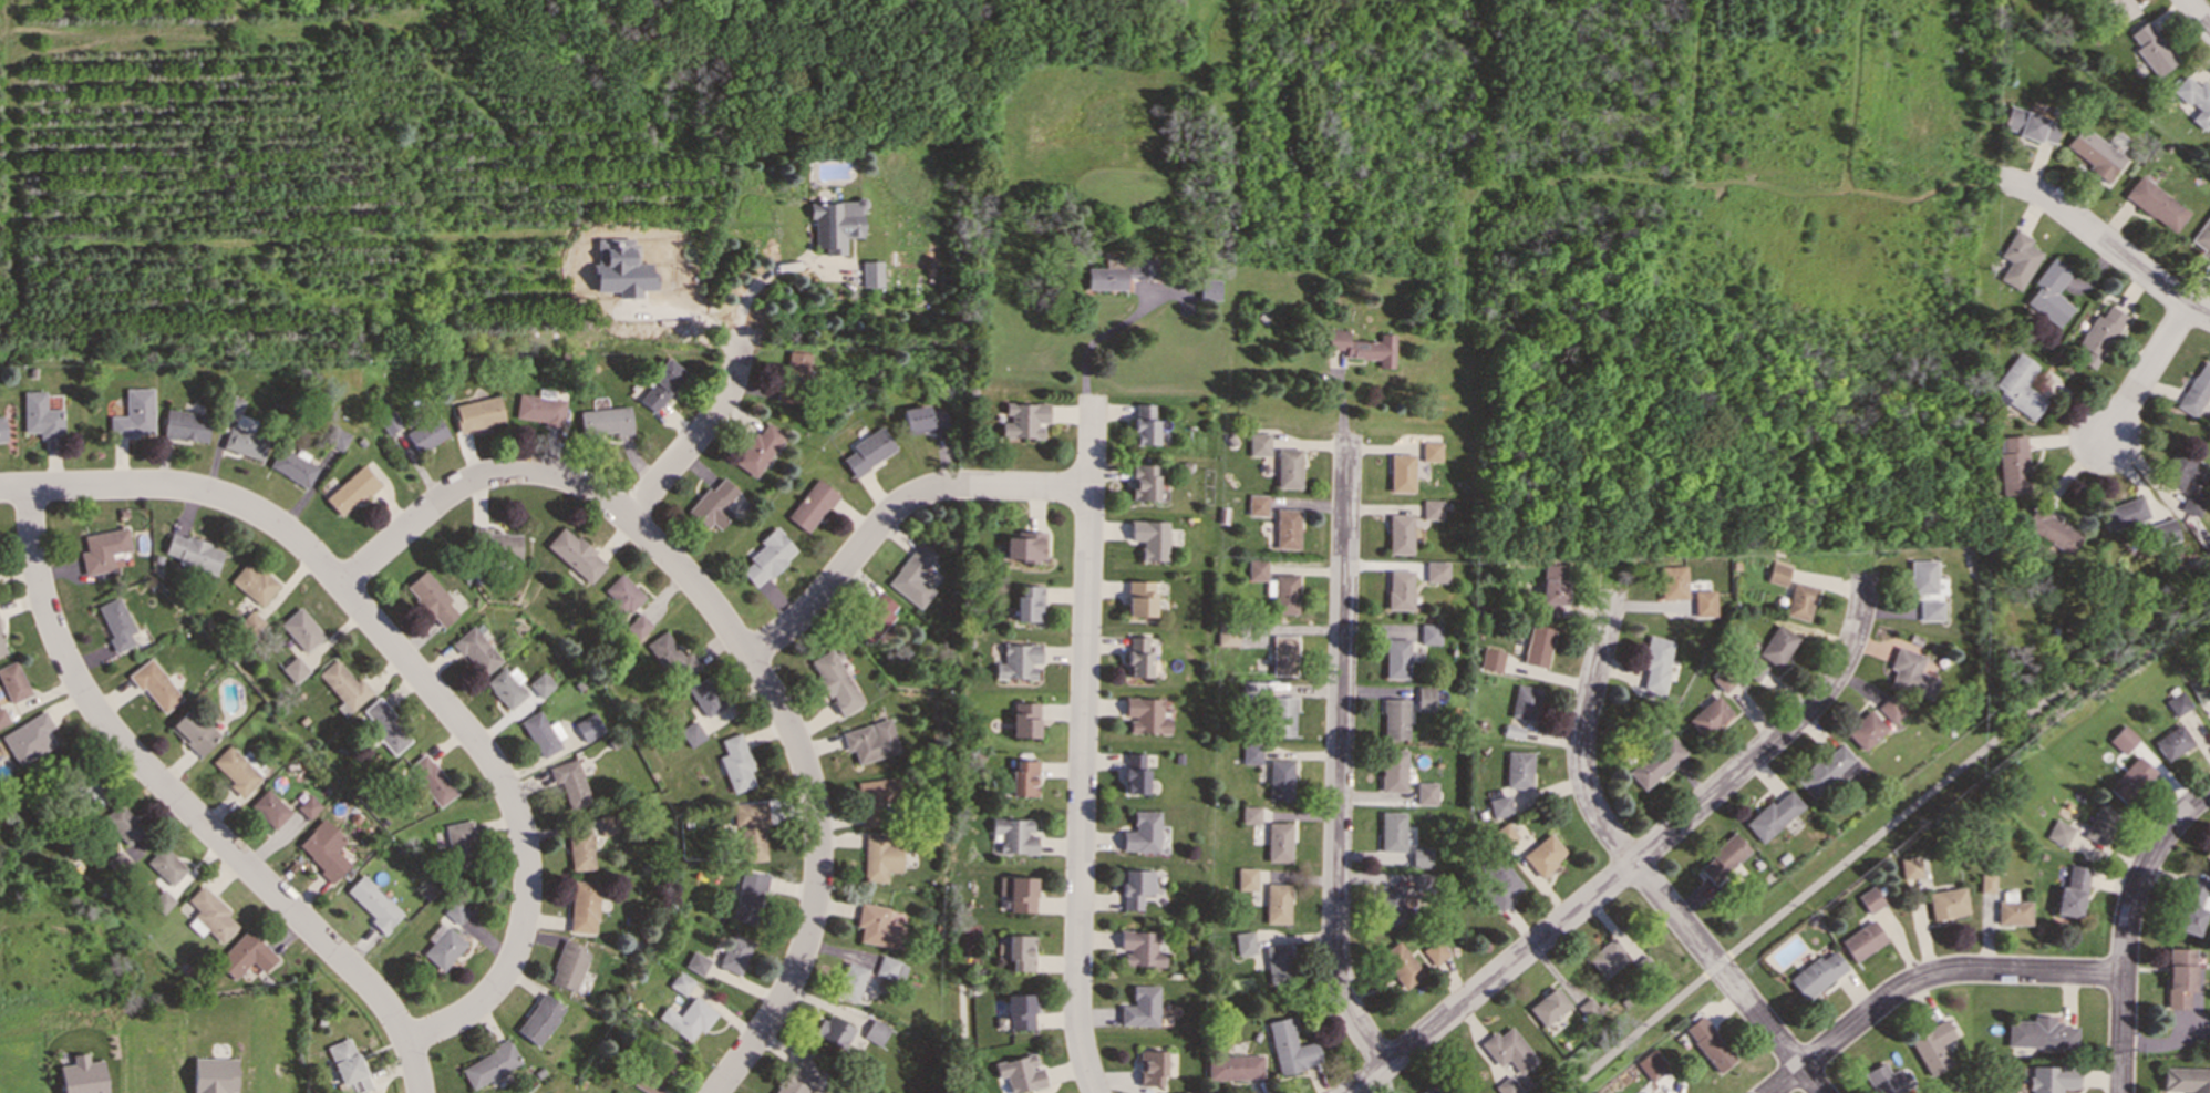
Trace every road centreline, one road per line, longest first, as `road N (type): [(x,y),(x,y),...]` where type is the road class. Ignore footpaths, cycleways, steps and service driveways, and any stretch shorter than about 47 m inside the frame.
road 1 (residential): [(715,1092),(783,998),(805,942),(818,867),(812,794),(793,735),(714,609),(598,496),(565,478),(526,472),(490,474),(445,495),(341,588)]
road 2 (residential): [(405,1044),(483,1001),(516,949),(526,864),(513,807),(490,764),(310,554),(259,514),(172,486),(0,488)]
road 3 (residential): [(1863,573),(1856,633),(1811,707),(1612,881),(1349,1092)]
road 4 (residential): [(29,487),(43,600),(72,671),(104,721),(384,1004),(420,1092)]
road 5 (residential): [(1096,1092),(1076,1012),(1093,396)]
road 6 (residential): [(1347,436),(1335,960),(1351,1014),(1386,1065)]
road 7 (residential): [(1819,1092),(1601,823),(1586,792),(1580,739),(1614,588)]
road 8 (residential): [(746,657),(799,618),(886,516),(912,497),(947,486),(1089,491)]
road 9 (residential): [(1770,1092),(1923,978),(1960,971),(2124,976)]
road 10 (residential): [(2120,1092),(2129,911),(2160,842),(2209,792)]
road 11 (residential): [(2006,182),(2052,202),(2209,318)]
road 12 (residential): [(626,519),(719,411),(736,369)]
road 13 (residential): [(2109,444),(2189,306)]

